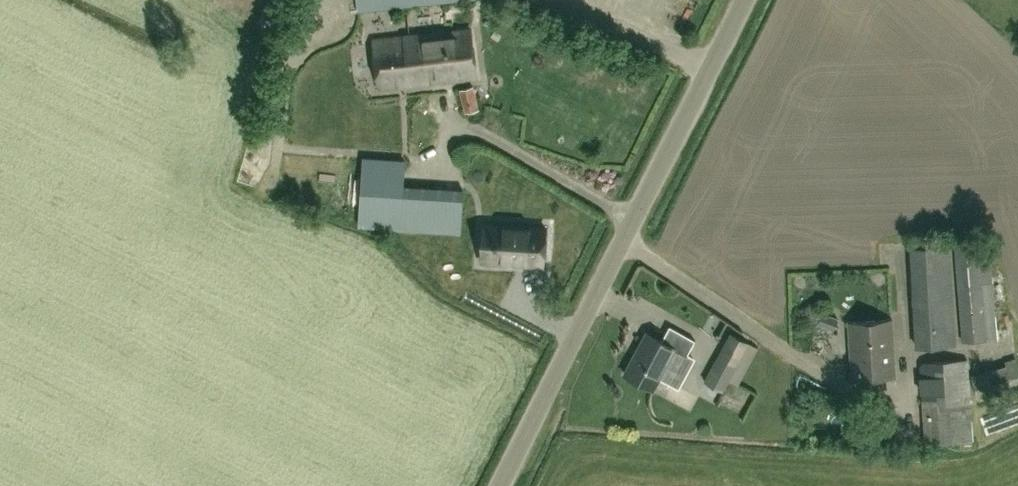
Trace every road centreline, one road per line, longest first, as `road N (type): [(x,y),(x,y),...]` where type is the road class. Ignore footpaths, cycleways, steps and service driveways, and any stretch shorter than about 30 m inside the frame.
road 1 (unclassified): [(501,485),(741,0)]

